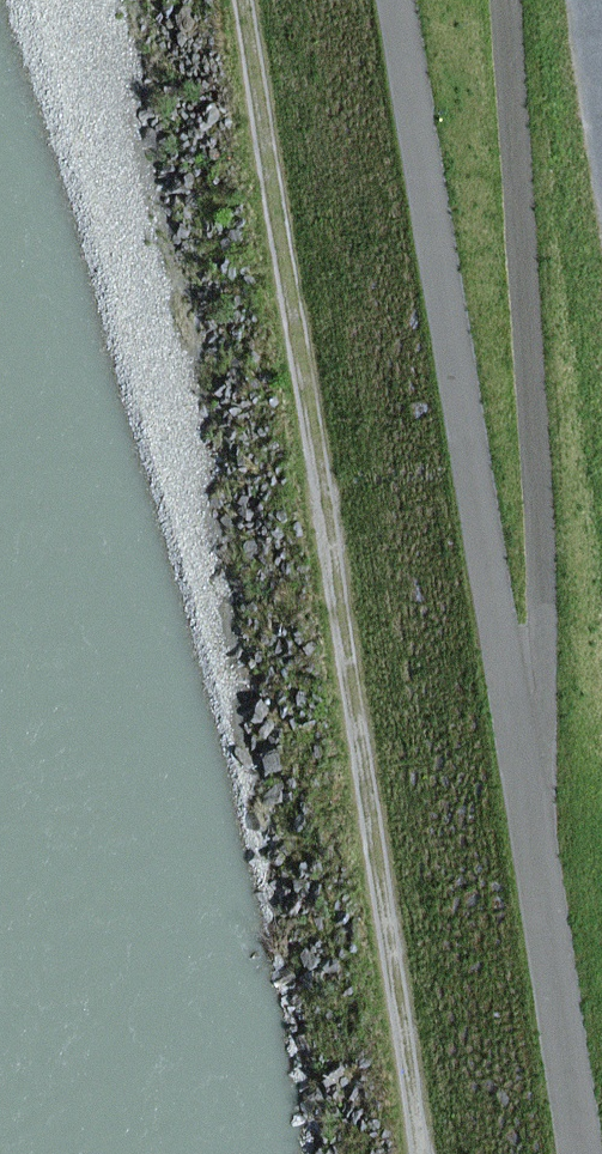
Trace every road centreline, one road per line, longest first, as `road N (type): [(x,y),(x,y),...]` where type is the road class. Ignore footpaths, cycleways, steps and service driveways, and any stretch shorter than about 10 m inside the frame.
road 1 (track): [(238,0),(422,1153)]
road 2 (track): [(505,0),(545,1006)]

